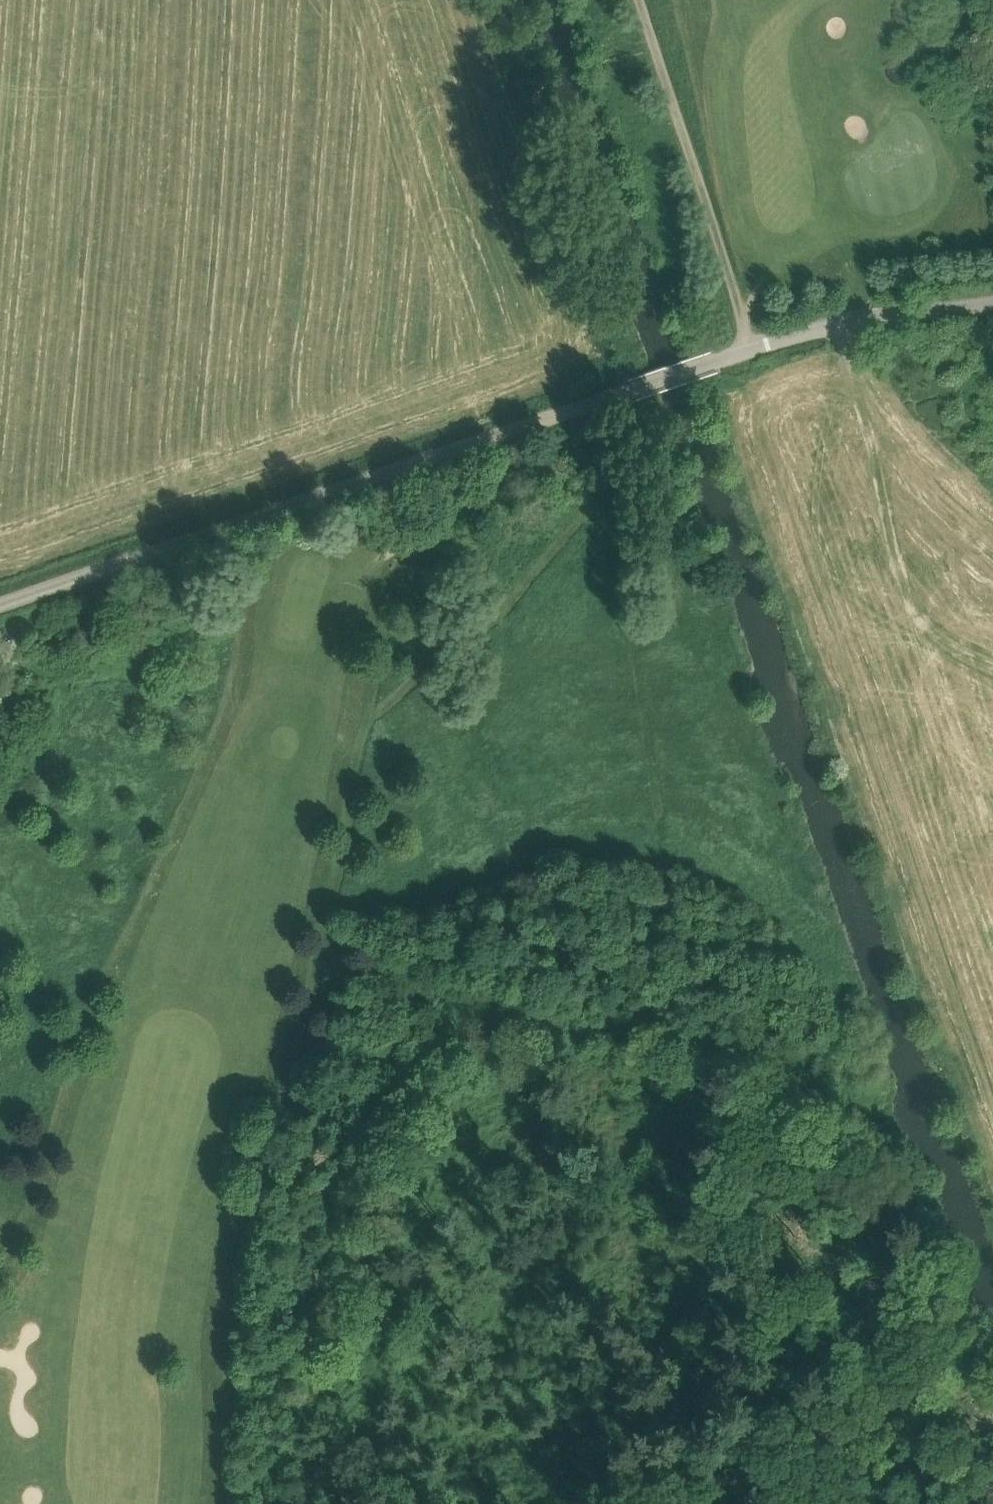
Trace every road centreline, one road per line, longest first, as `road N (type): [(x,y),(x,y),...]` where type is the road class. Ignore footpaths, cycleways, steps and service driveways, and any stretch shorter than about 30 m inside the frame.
road 1 (unclassified): [(992,302),(895,312),(719,358),(0,607)]

